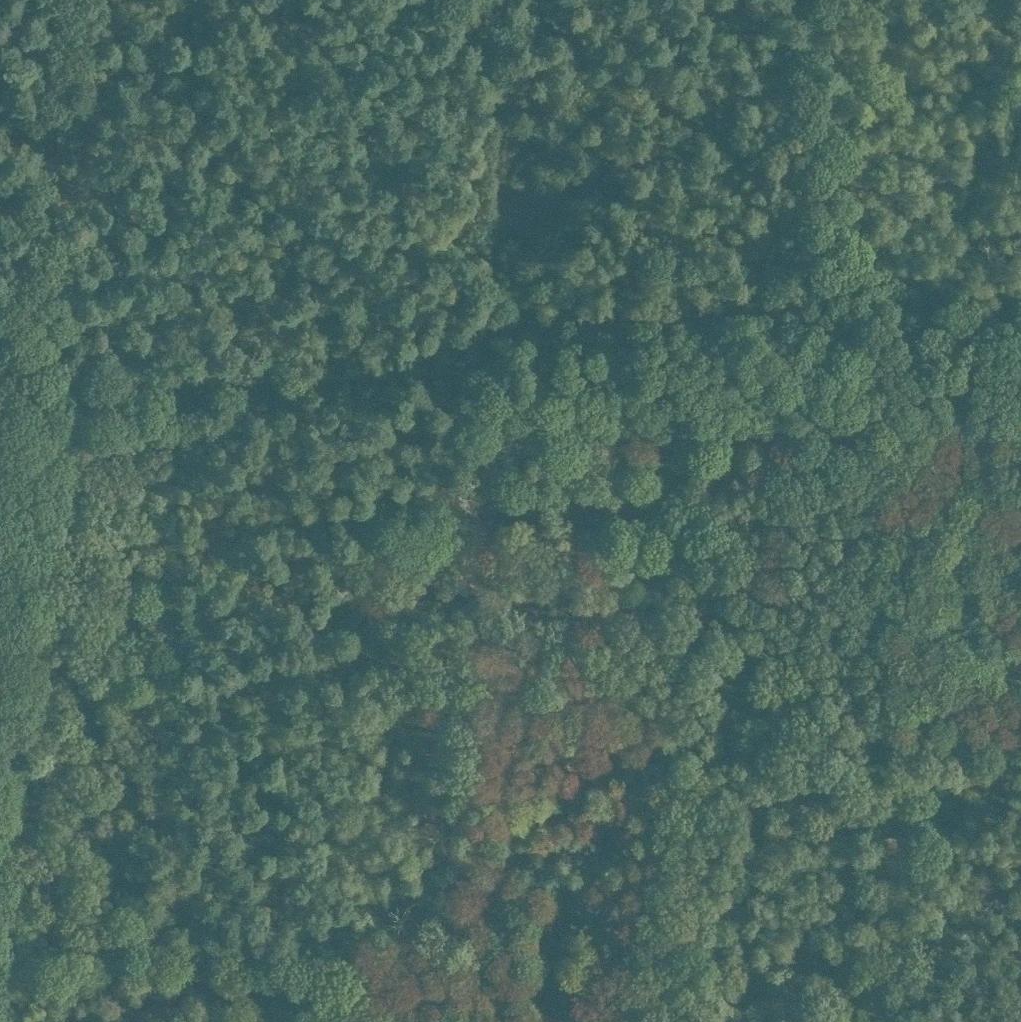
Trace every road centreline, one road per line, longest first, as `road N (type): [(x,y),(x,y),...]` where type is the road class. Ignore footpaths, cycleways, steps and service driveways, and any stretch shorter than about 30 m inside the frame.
road 1 (track): [(0,816),(82,0)]

